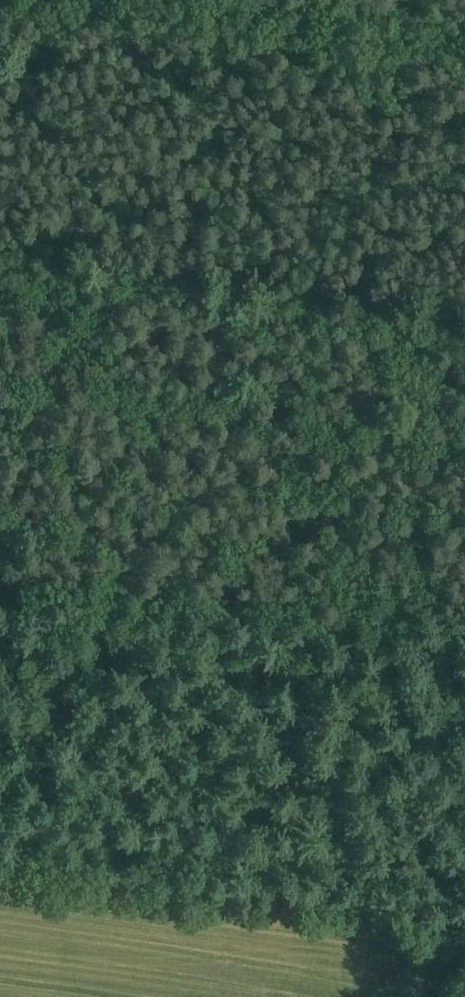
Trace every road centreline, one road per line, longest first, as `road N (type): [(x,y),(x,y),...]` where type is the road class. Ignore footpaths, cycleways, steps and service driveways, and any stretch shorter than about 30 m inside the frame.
road 1 (track): [(0,821),(398,867)]
road 2 (track): [(464,28),(277,0)]

